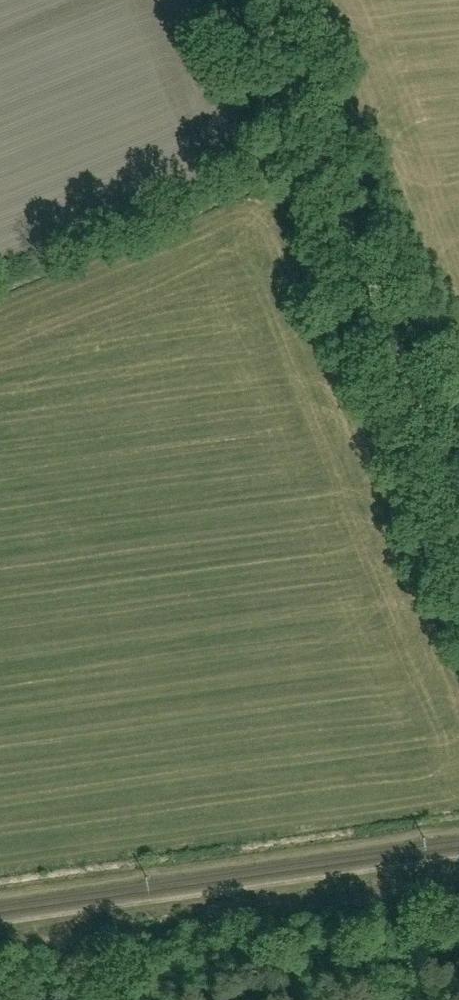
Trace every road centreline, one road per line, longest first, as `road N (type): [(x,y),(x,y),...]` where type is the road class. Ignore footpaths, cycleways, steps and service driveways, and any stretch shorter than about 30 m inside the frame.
road 1 (track): [(257,0),(458,526)]

